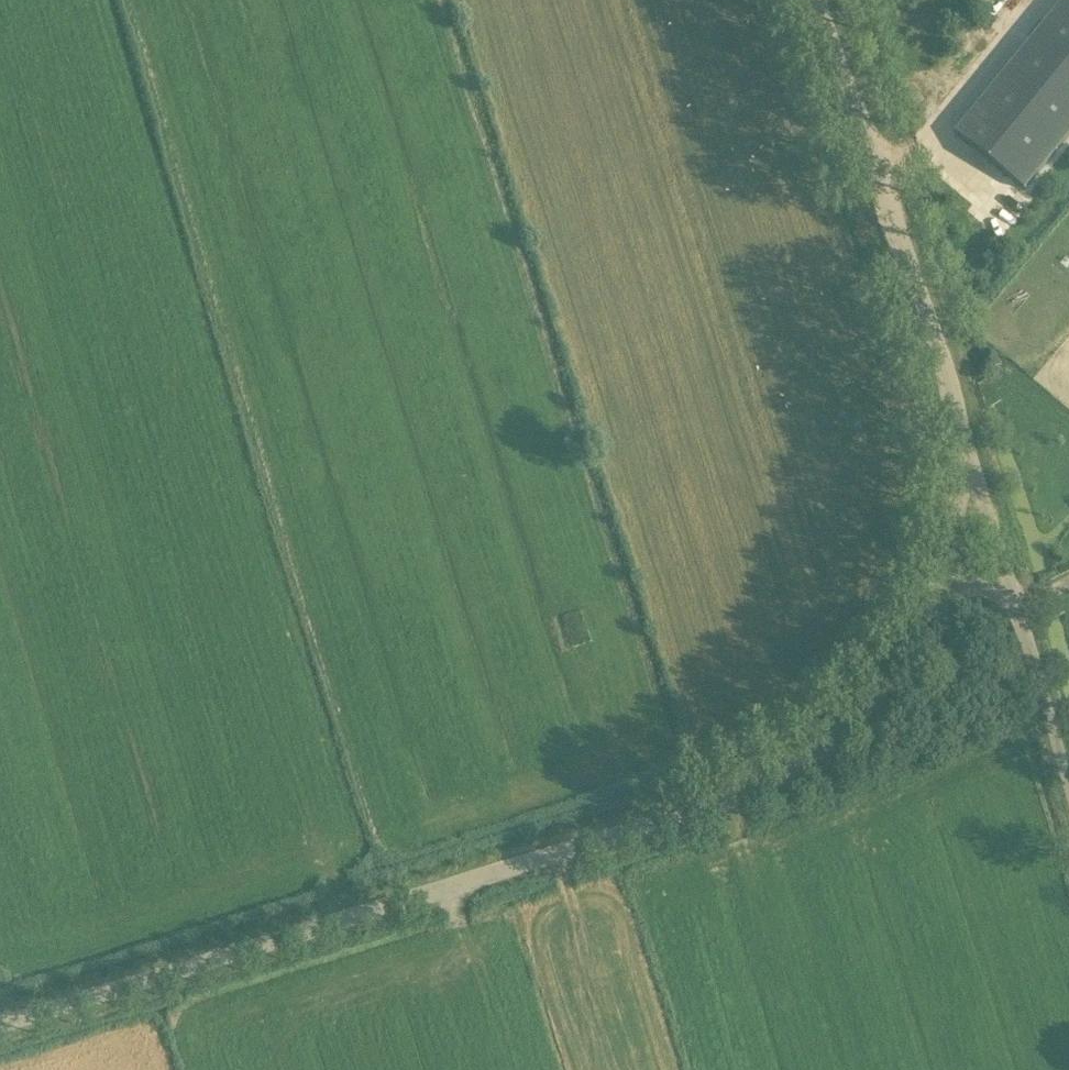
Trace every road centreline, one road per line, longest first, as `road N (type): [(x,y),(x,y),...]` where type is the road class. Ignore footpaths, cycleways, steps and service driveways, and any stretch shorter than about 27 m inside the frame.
road 1 (unclassified): [(0,1026),(709,814),(787,770),(945,593)]
road 2 (unclassified): [(986,528),(809,0)]
road 3 (unclassified): [(1068,794),(1005,579)]

